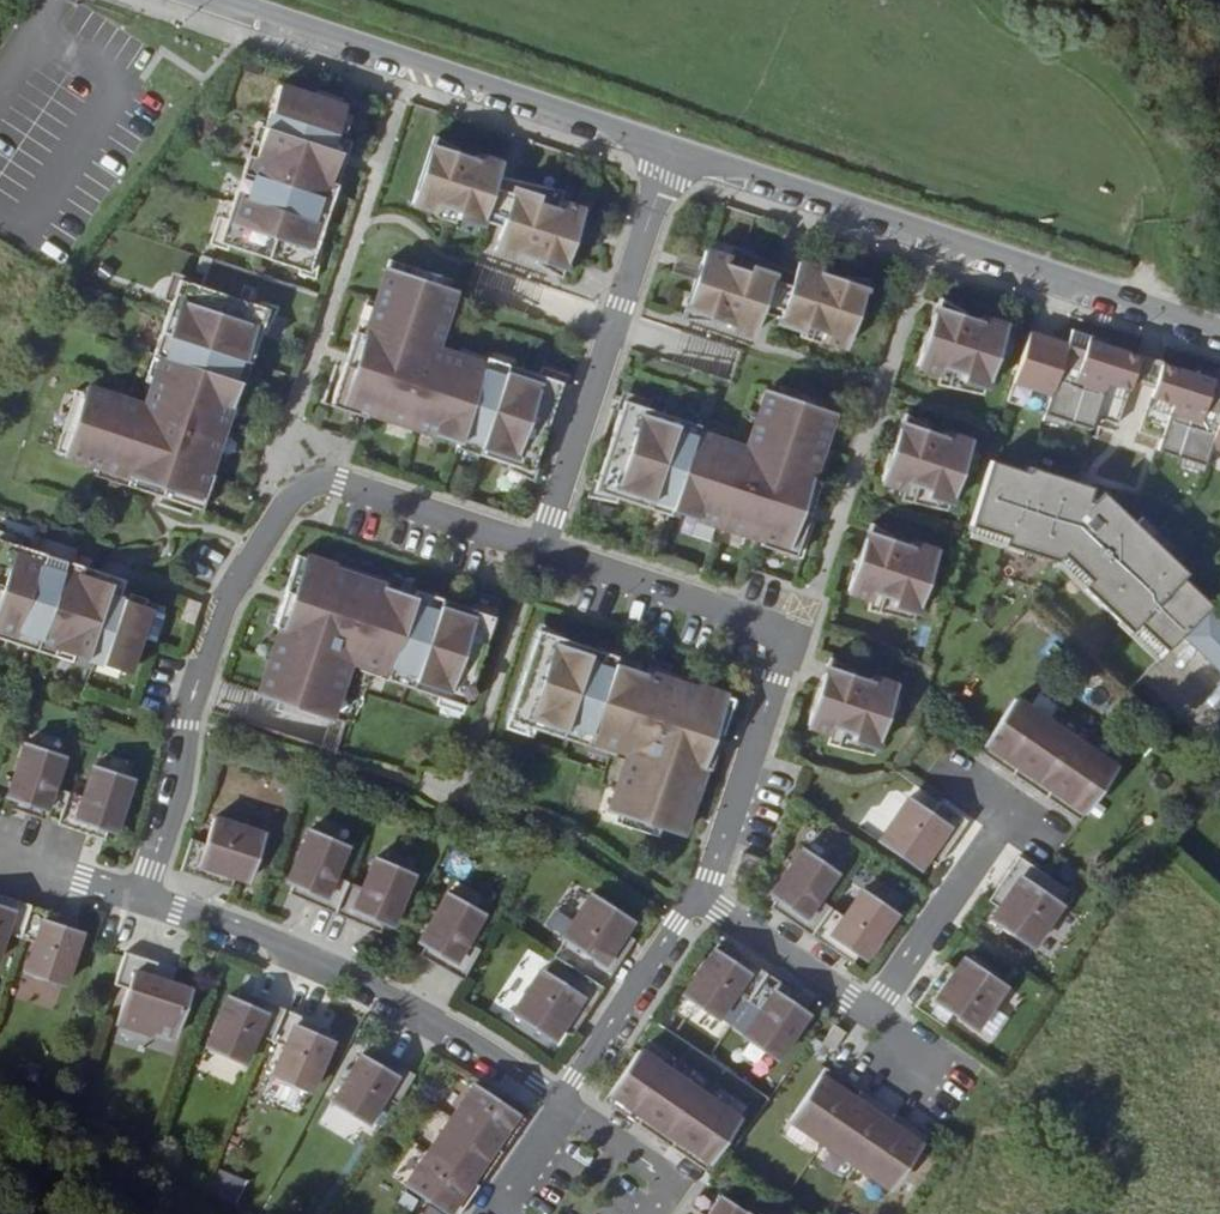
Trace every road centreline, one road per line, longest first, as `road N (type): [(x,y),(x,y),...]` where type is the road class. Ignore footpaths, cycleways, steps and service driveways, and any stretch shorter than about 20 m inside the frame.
road 1 (residential): [(542,552),(339,483),(303,493),(277,516),(224,598),(144,896)]
road 2 (residential): [(671,149),(1219,330)]
road 3 (residential): [(698,900),(791,633),(542,552)]
road 4 (residential): [(219,0),(671,149)]
road 5 (residential): [(144,896),(363,980),(562,1101)]
road 6 (residential): [(542,552),(671,149)]
road 7 (track): [(1136,303),(1159,186),(1141,145),(1087,91),(975,27),(954,0)]
road 8 (residential): [(872,1014),(1015,809)]
road 9 (residential): [(562,1101),(698,900)]
road 10 (residential): [(698,900),(872,1014)]
road 11 (residential): [(658,1213),(678,1186),(562,1101)]
road 12 (residential): [(0,848),(144,896)]
road 13 (residential): [(562,1101),(497,1201),(515,1213)]

